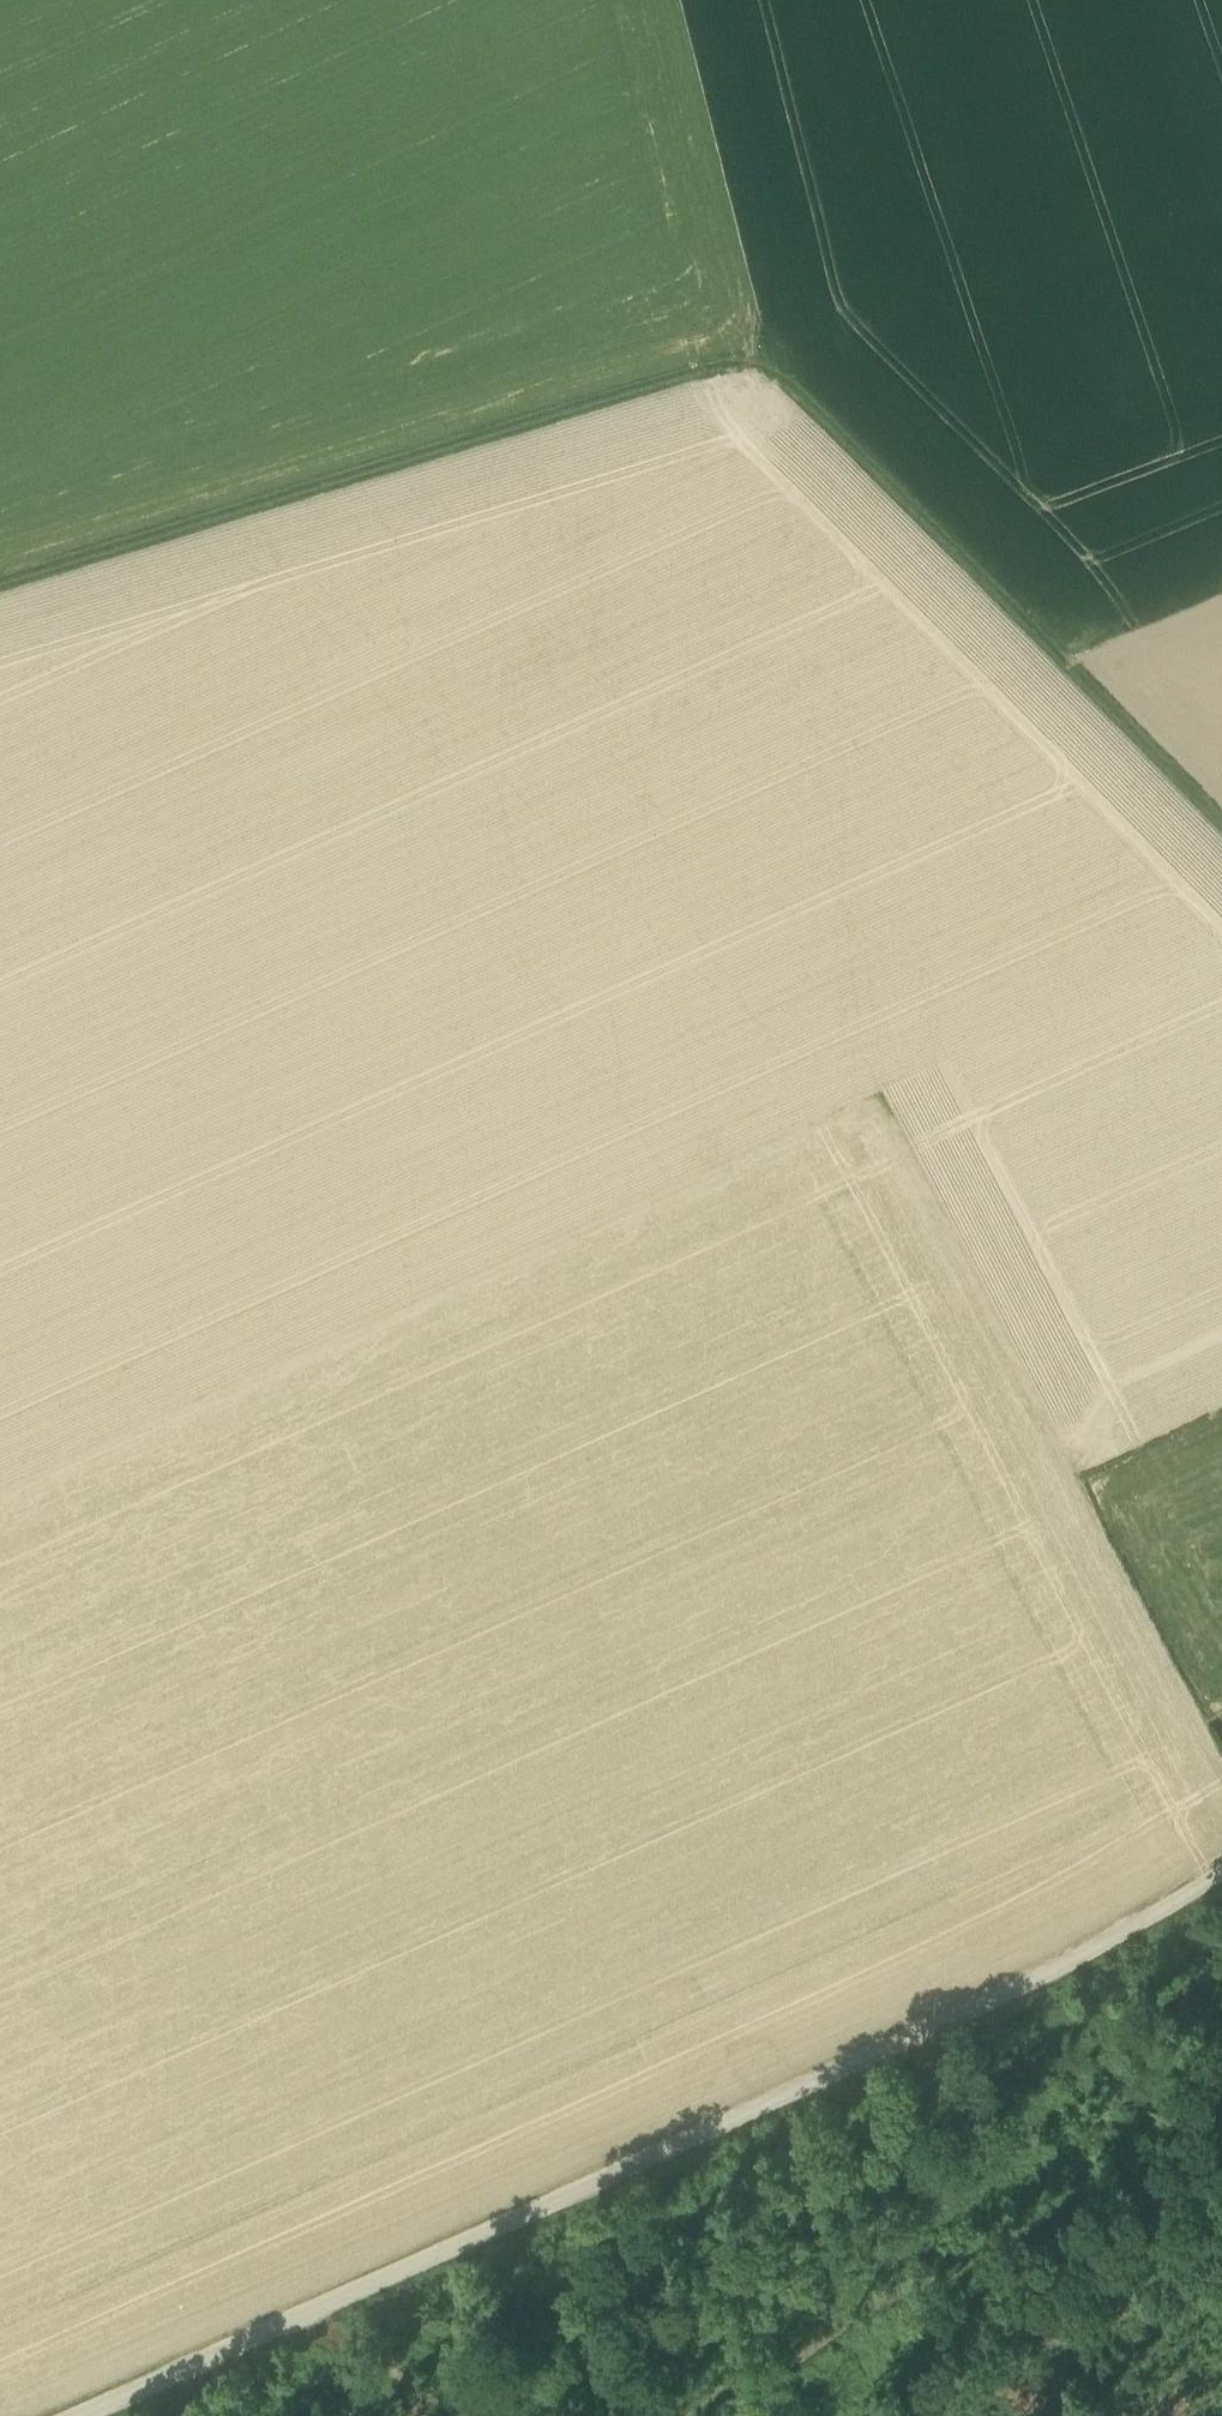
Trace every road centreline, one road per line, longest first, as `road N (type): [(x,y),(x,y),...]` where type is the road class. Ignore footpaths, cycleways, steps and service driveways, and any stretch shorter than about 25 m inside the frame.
road 1 (residential): [(84,2415),(1071,1967),(1221,1874)]
road 2 (track): [(0,583),(752,354)]

